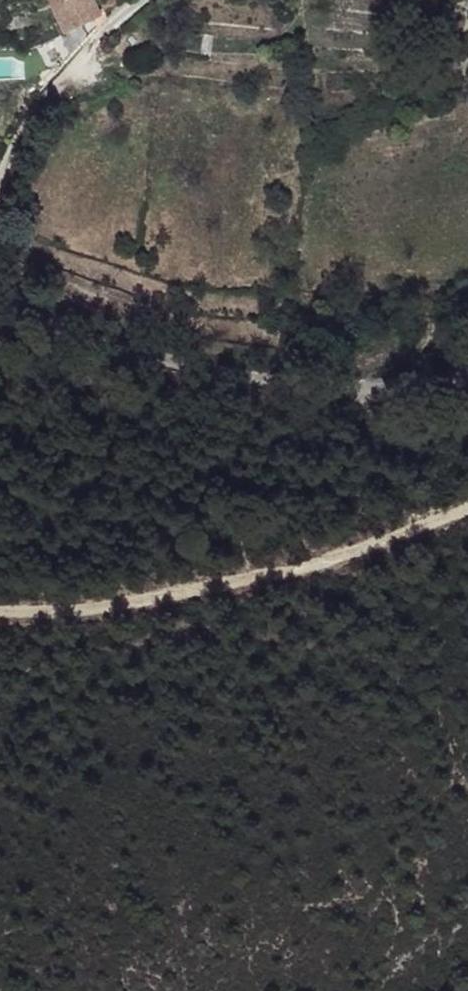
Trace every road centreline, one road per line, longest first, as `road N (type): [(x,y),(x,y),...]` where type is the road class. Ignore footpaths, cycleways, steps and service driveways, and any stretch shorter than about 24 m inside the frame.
road 1 (unclassified): [(467,386),(316,389),(99,323),(0,262)]
road 2 (track): [(467,506),(178,596),(0,615)]

